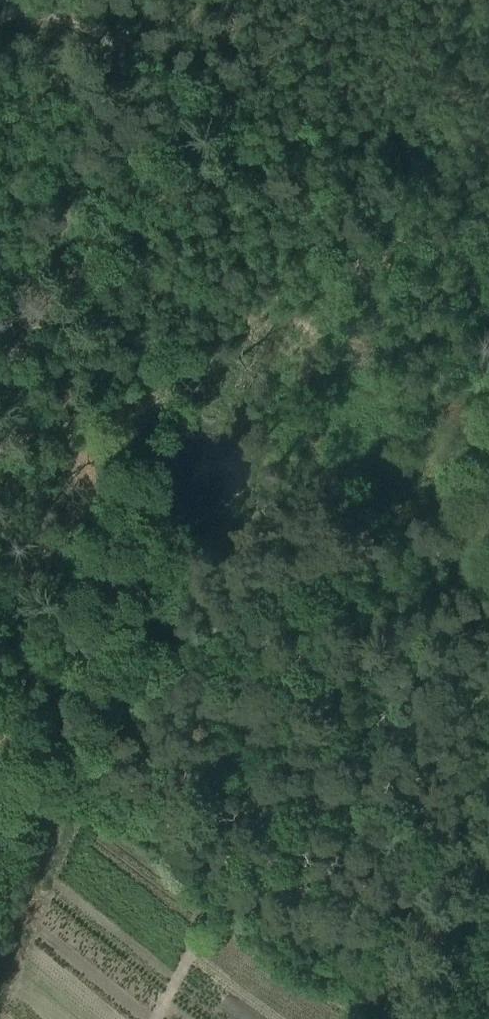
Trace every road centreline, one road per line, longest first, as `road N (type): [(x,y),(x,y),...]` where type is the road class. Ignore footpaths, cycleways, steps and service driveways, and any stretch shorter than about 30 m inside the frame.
road 1 (track): [(94,31),(488,267)]
road 2 (track): [(418,963),(488,827)]

